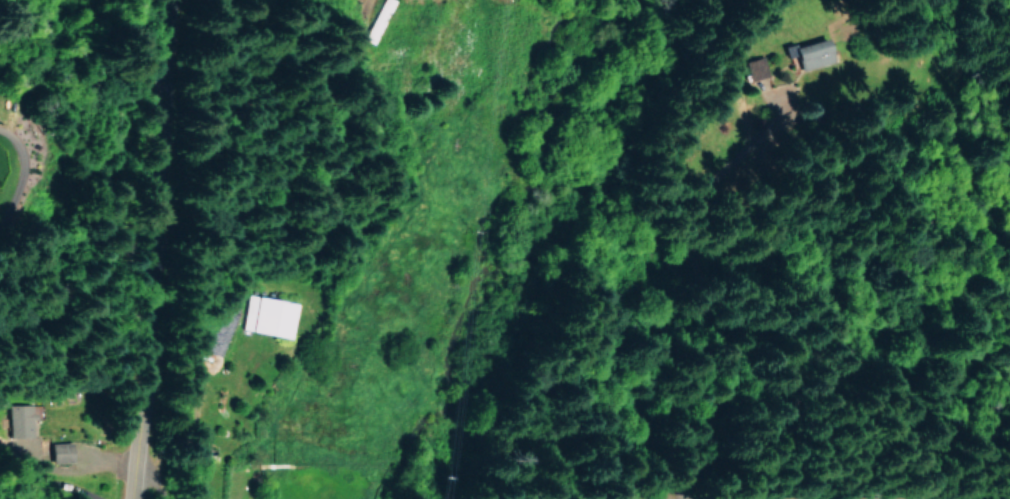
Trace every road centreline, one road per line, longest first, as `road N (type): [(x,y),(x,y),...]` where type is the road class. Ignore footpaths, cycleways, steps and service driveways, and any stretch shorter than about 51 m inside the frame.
road 1 (residential): [(134,498),(134,337),(155,231),(255,0)]
road 2 (residential): [(890,498),(800,481),(644,473)]

